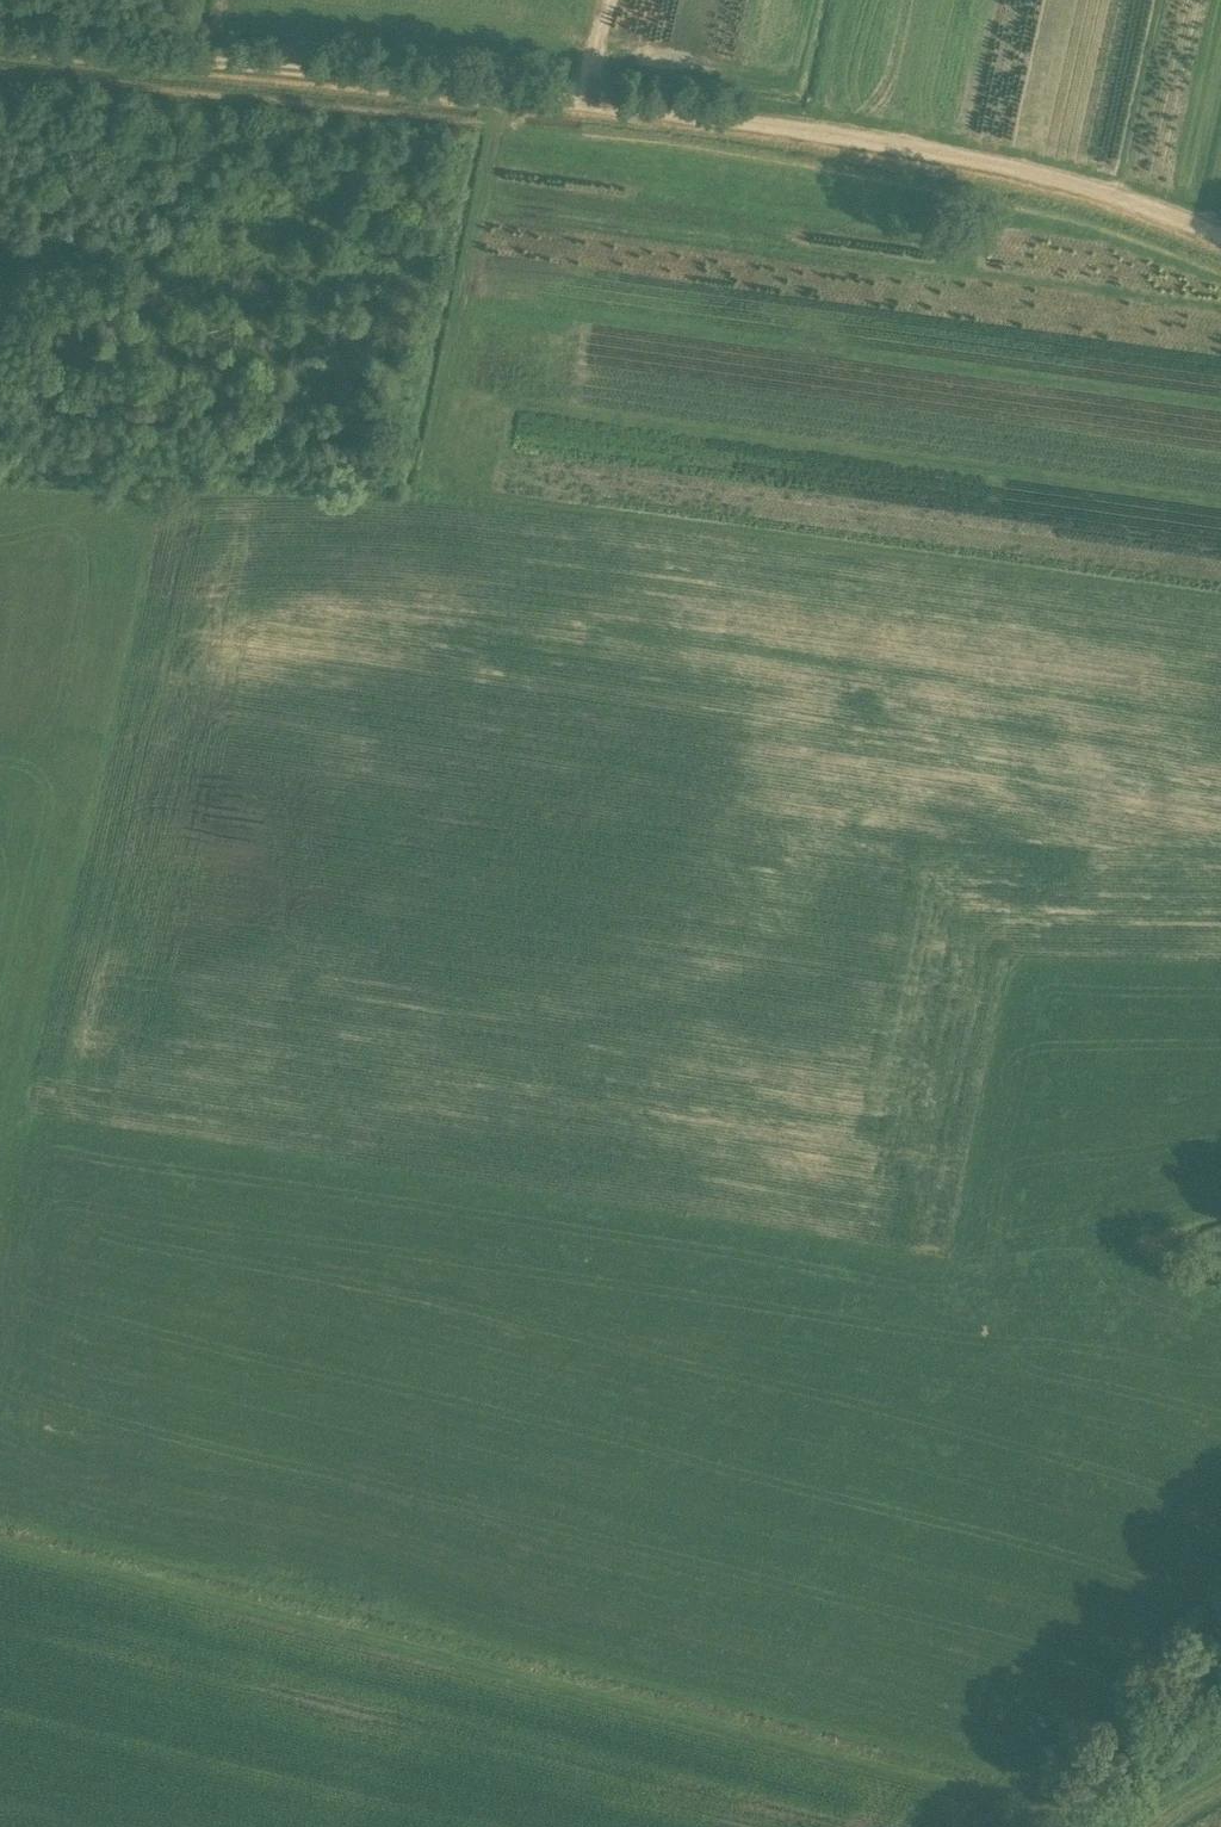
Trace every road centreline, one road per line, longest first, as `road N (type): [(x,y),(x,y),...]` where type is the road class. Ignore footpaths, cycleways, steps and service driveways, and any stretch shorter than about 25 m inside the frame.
road 1 (track): [(1220,236),(1077,183),(852,134),(0,34)]

